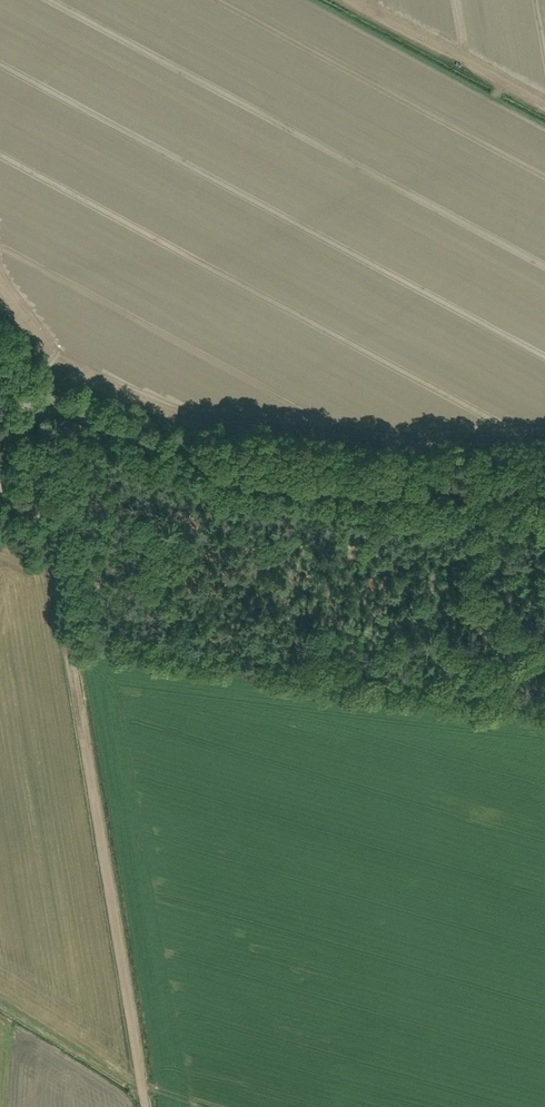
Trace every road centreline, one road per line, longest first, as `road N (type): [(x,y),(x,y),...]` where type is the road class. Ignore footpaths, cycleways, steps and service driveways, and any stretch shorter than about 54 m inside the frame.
road 1 (track): [(0,499),(38,515),(51,538),(146,1106)]
road 2 (unclassified): [(544,487),(276,475),(146,442),(36,393)]

